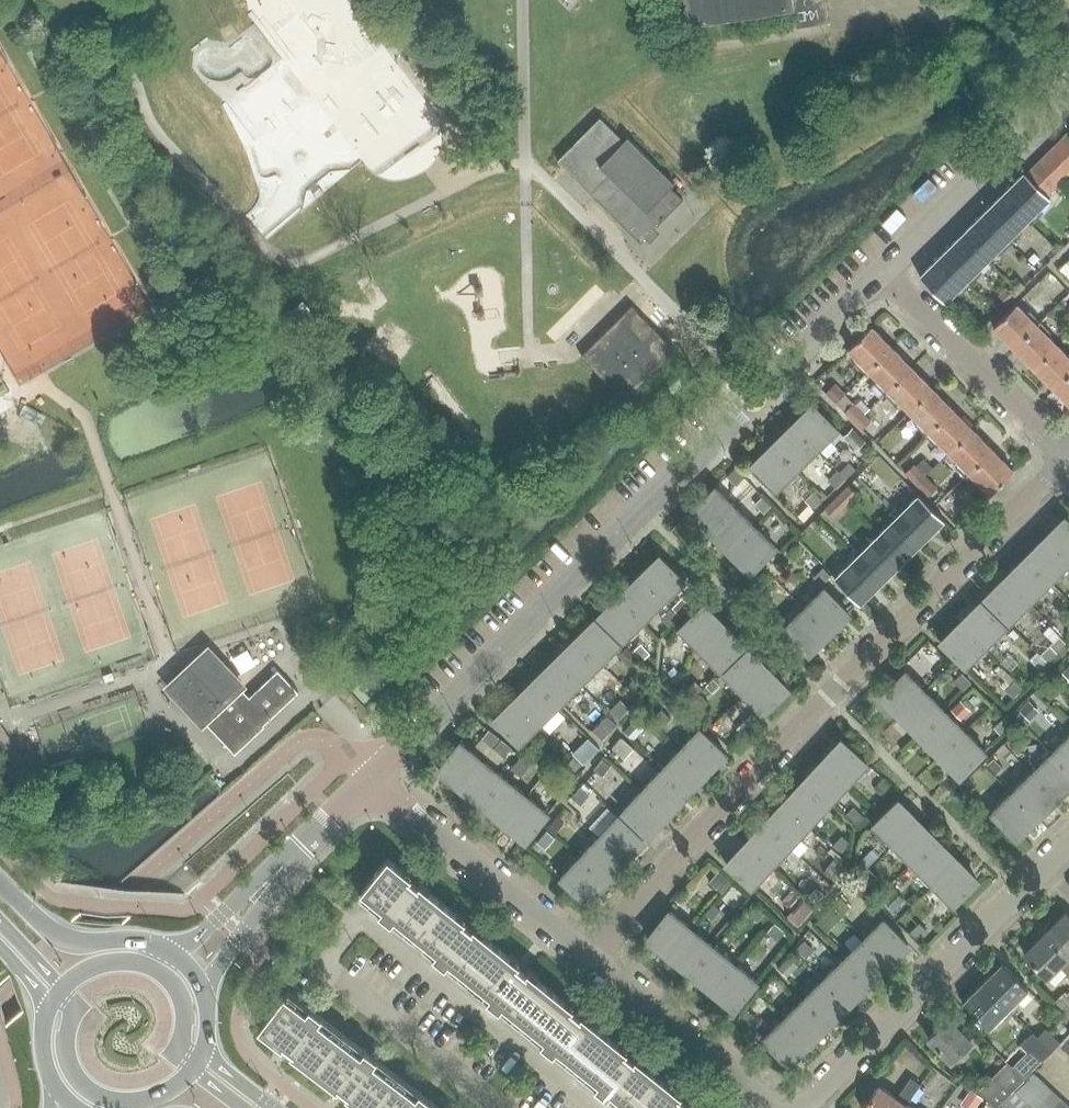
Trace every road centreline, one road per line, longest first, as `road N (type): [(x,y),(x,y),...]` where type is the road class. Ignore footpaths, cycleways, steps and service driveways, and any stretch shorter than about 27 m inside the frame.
road 1 (unclassified): [(370,778),(881,272)]
road 2 (residential): [(592,959),(831,696),(1066,460)]
road 3 (tertiary): [(793,1107),(1068,845)]
road 4 (tertiary): [(592,959),(370,778)]
road 5 (residential): [(1066,460),(881,272)]
road 6 (unclassified): [(1068,98),(1033,121),(881,272)]
road 7 (tertiary): [(793,1107),(765,1097),(592,959)]
road 8 (primary): [(171,954),(144,941),(66,938),(0,881)]
road 9 (tertiary): [(205,997),(306,844)]
road 10 (tertiary): [(306,844),(171,954)]
road 11 (primary): [(62,990),(75,1009),(66,1036),(71,1070),(97,1094),(132,1101)]
road 12 (primary): [(193,1070),(176,1053),(182,1000),(165,976),(139,963)]

